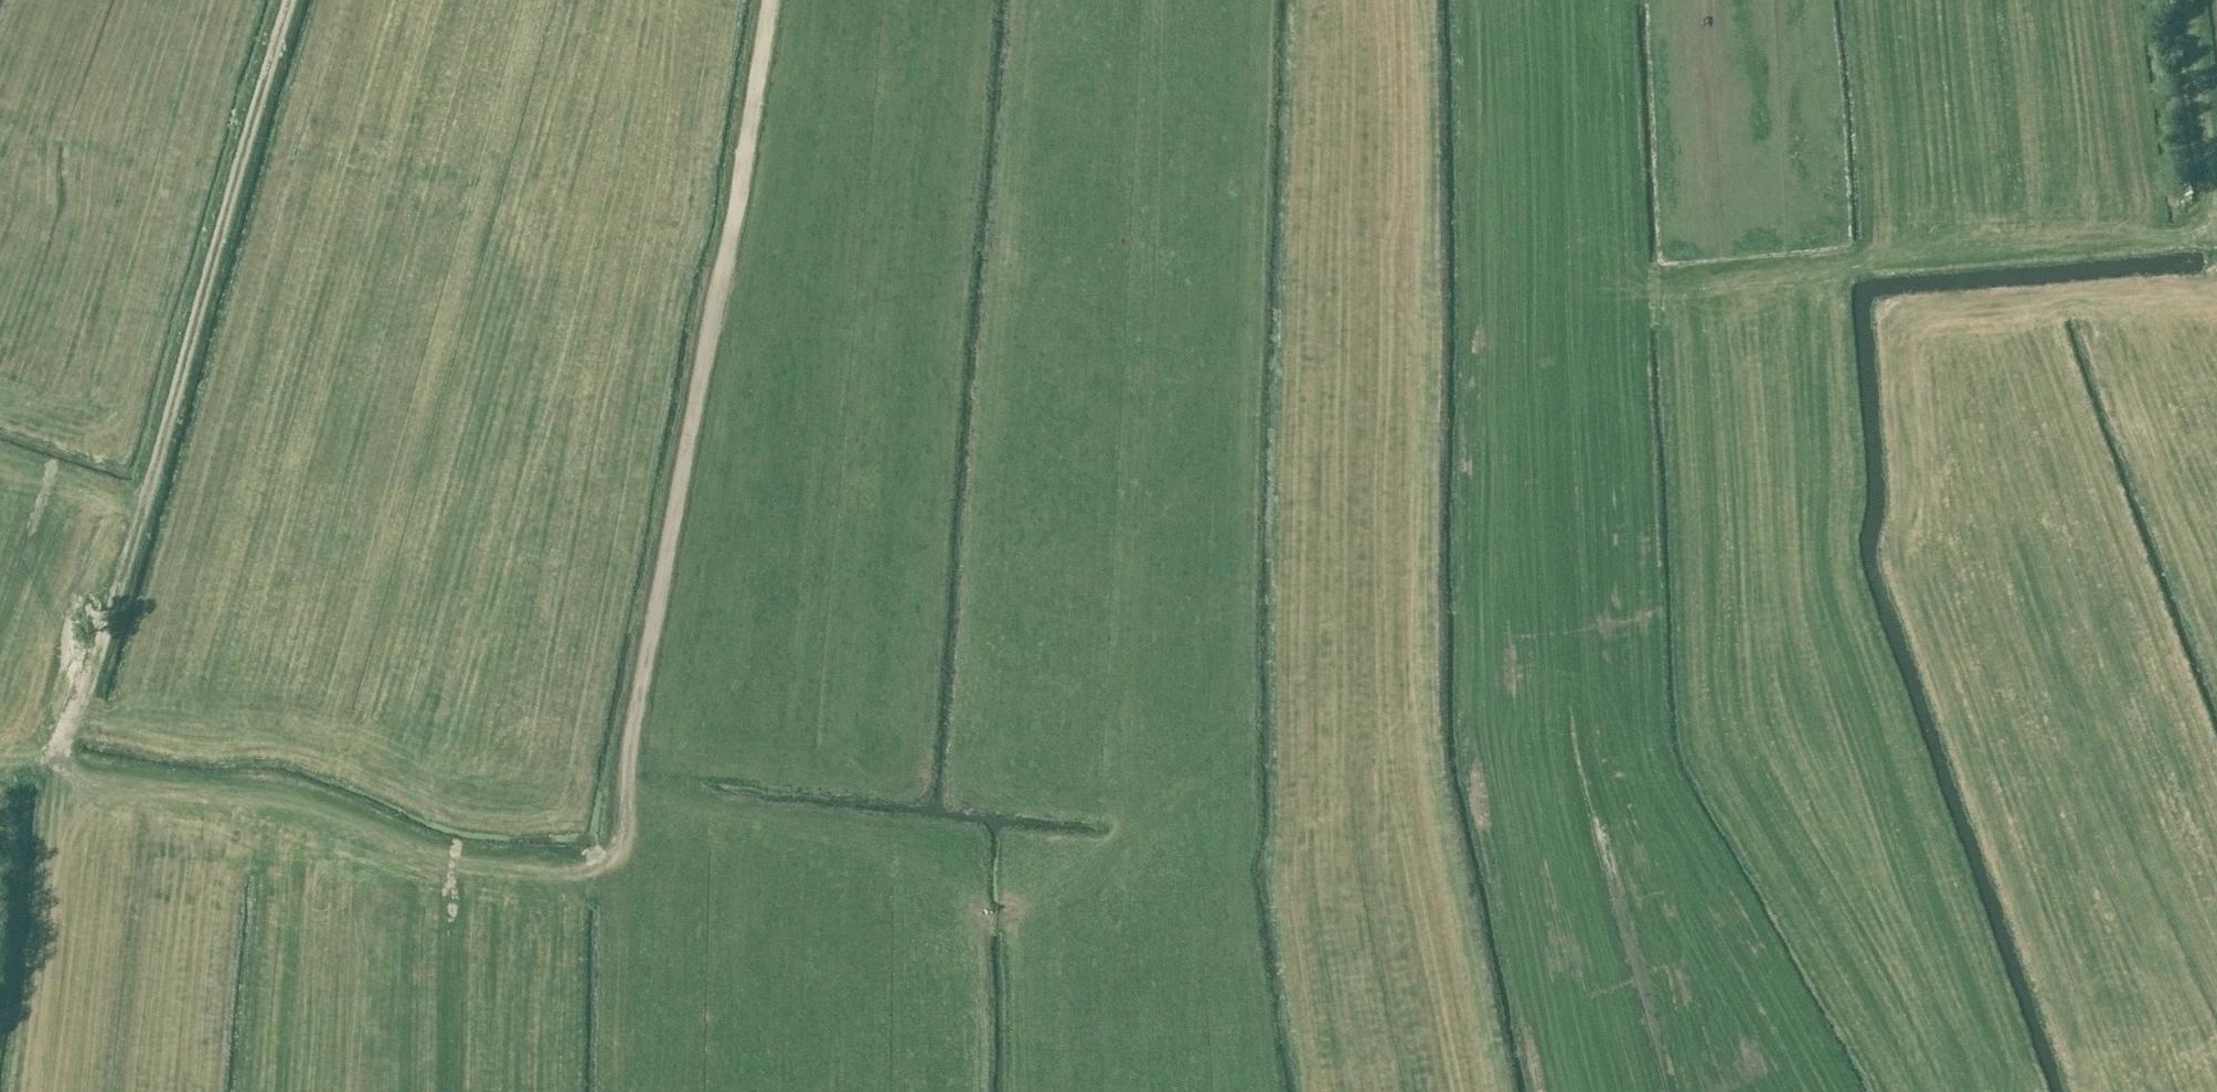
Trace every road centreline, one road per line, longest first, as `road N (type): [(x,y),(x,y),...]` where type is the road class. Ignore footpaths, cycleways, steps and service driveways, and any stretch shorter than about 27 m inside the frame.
road 1 (track): [(73,745),(290,0)]
road 2 (track): [(2188,0),(2216,216)]

